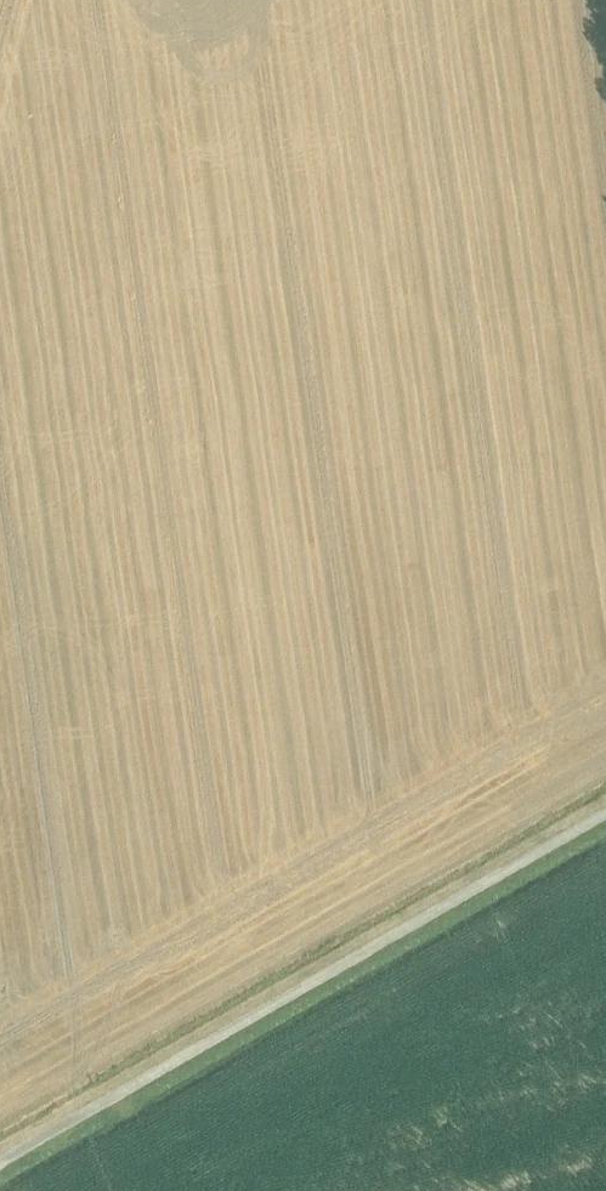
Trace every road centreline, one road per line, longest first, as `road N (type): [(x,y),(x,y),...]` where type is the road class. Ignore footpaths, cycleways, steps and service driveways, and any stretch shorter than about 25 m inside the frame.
road 1 (unclassified): [(0,1164),(605,818)]

